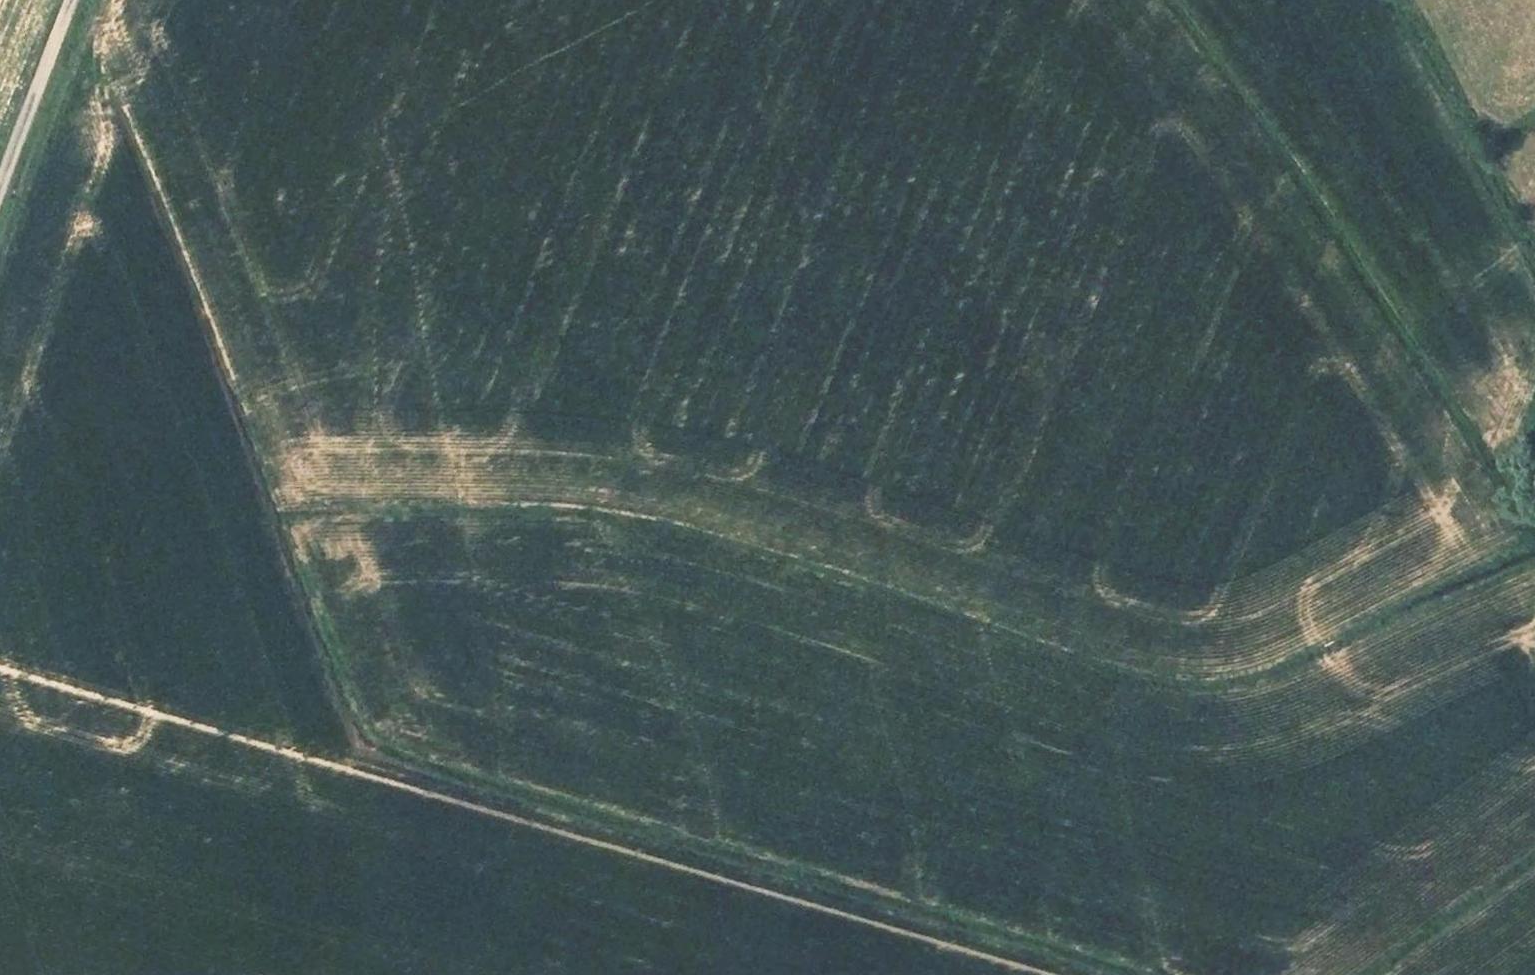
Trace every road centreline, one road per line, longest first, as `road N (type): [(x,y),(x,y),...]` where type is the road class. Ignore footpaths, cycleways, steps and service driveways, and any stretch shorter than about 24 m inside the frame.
road 1 (unclassified): [(73,0),(0,185)]

